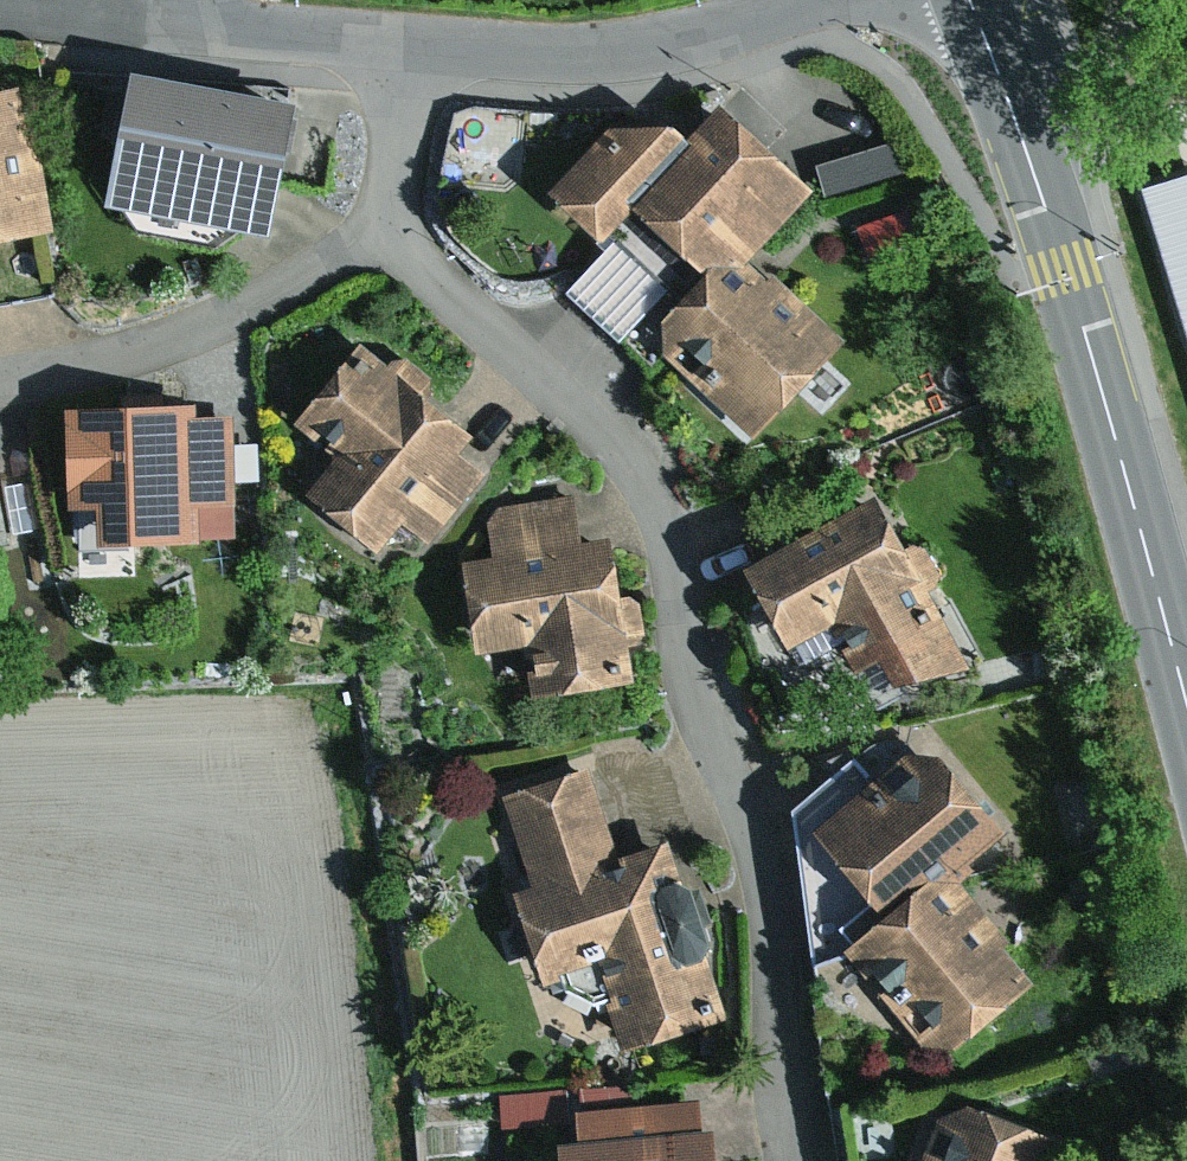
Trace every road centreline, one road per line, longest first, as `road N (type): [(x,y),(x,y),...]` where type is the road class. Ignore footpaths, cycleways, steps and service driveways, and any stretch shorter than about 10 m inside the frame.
road 1 (residential): [(384,221),(634,456),(664,512),(690,661),(762,864),(798,1160)]
road 2 (primary): [(1186,706),(1087,334),(969,0)]
road 3 (residential): [(828,0),(615,53),(409,46)]
road 4 (residential): [(384,221),(307,276),(171,339),(0,384)]
road 5 (track): [(382,1160),(334,748)]
road 6 (residential): [(409,46),(0,12)]
road 7 (residential): [(409,46),(384,221)]

